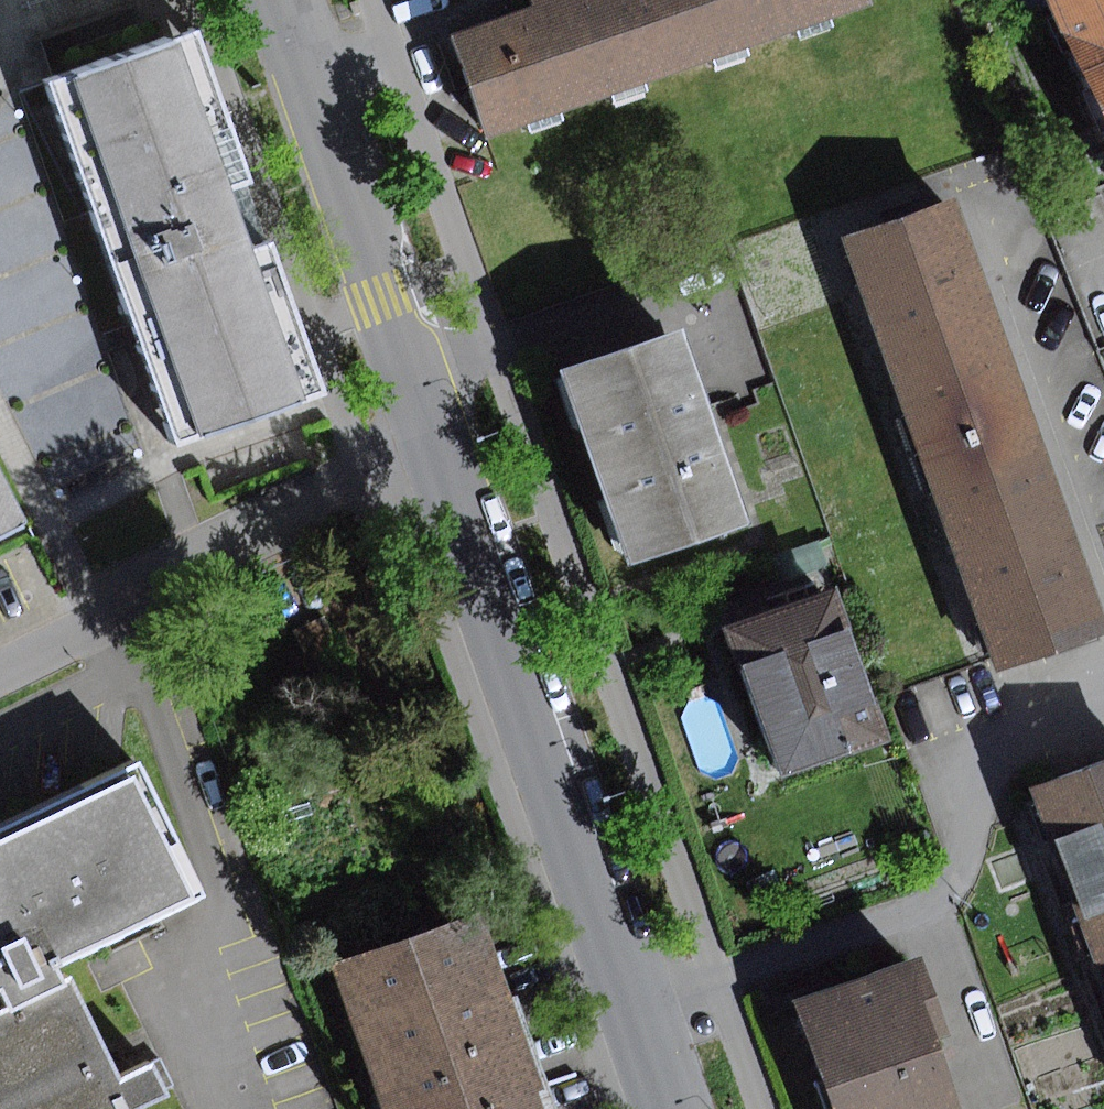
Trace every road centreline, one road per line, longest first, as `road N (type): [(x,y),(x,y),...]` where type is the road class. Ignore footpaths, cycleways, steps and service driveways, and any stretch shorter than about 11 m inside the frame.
road 1 (residential): [(660,1108),(432,443)]
road 2 (residential): [(432,443),(0,663)]
road 3 (residential): [(432,443),(276,0)]

